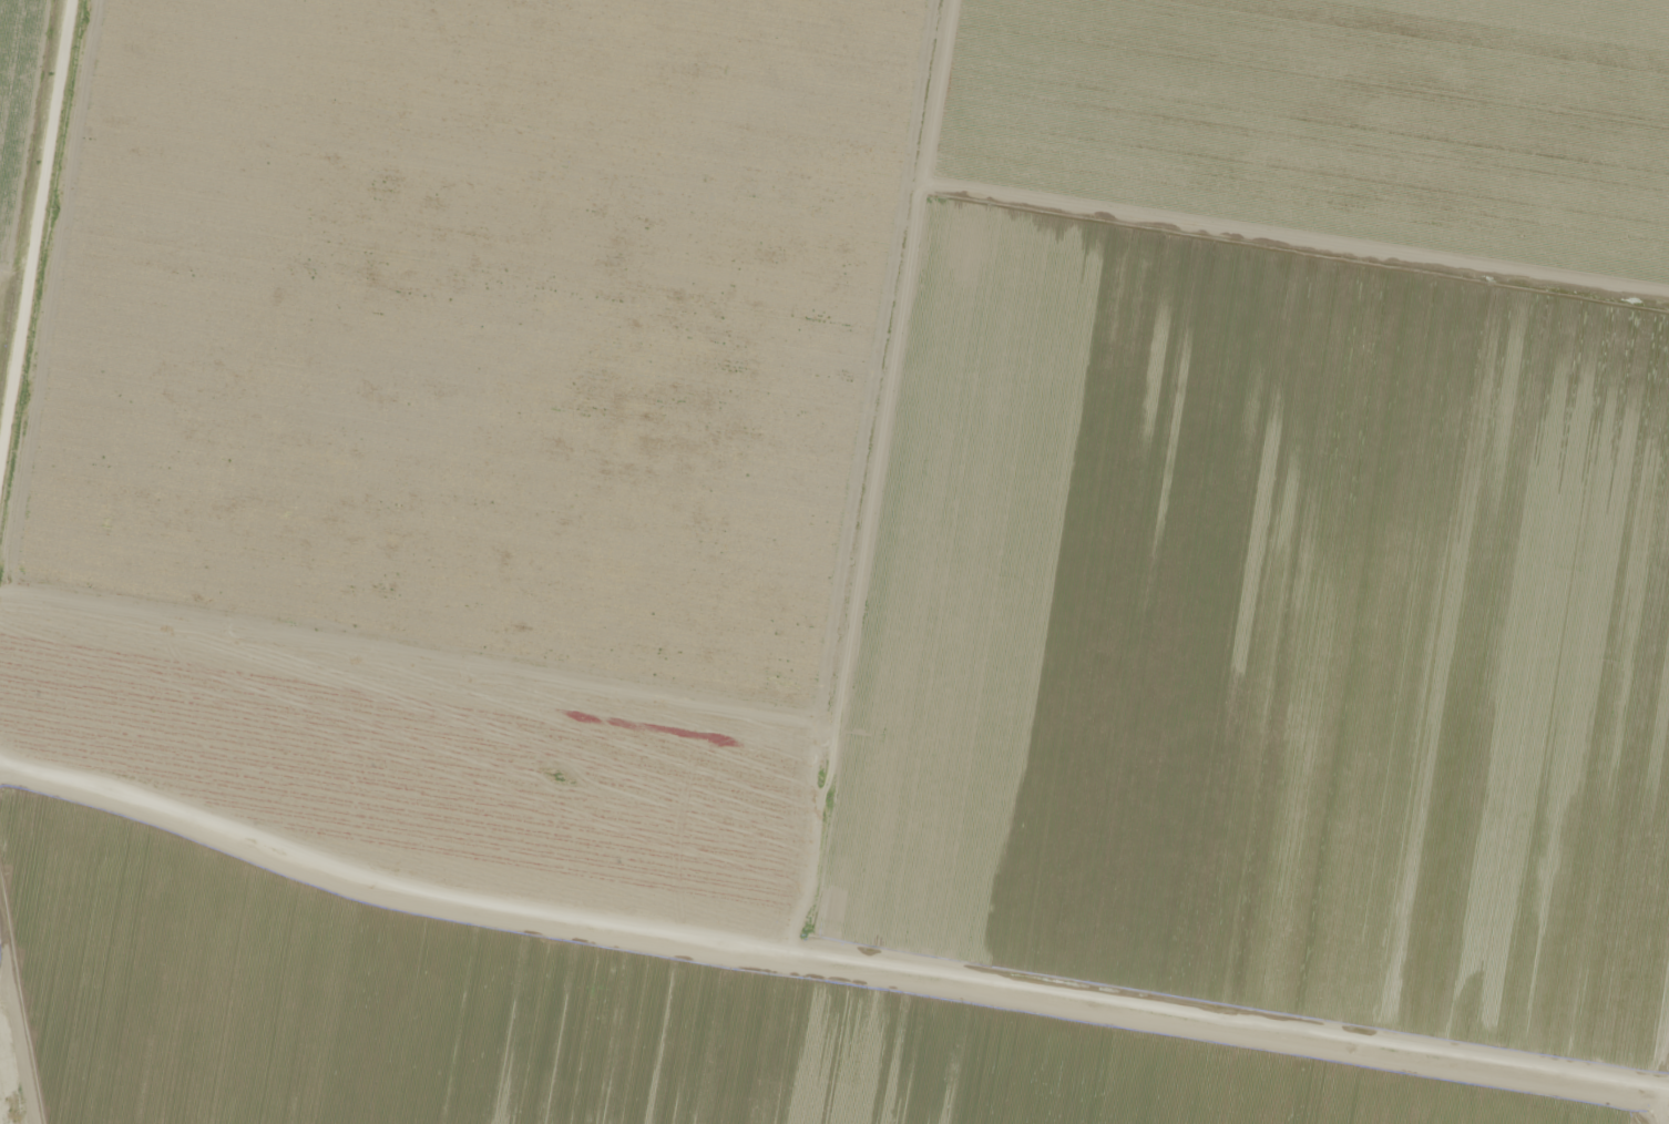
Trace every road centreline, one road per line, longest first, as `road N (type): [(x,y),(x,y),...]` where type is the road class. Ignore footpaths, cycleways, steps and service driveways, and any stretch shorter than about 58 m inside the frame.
road 1 (residential): [(1668,1106),(471,914),(89,762),(0,747)]
road 2 (residential): [(78,0),(0,501)]

